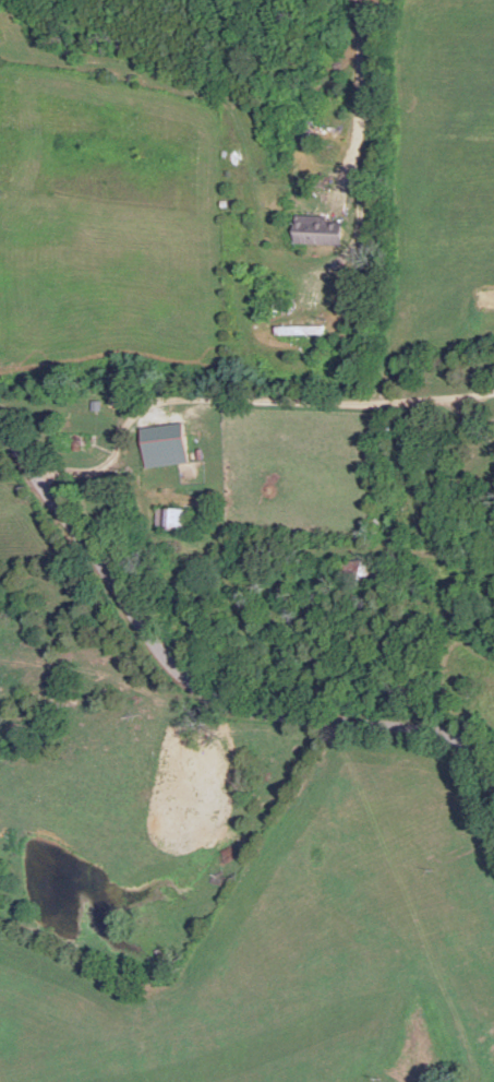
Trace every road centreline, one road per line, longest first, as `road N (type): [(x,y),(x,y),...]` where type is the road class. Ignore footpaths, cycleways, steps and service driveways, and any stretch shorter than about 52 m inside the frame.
road 1 (residential): [(493,763),(467,735),(425,724),(220,724),(155,677),(120,629),(79,540),(0,427)]

